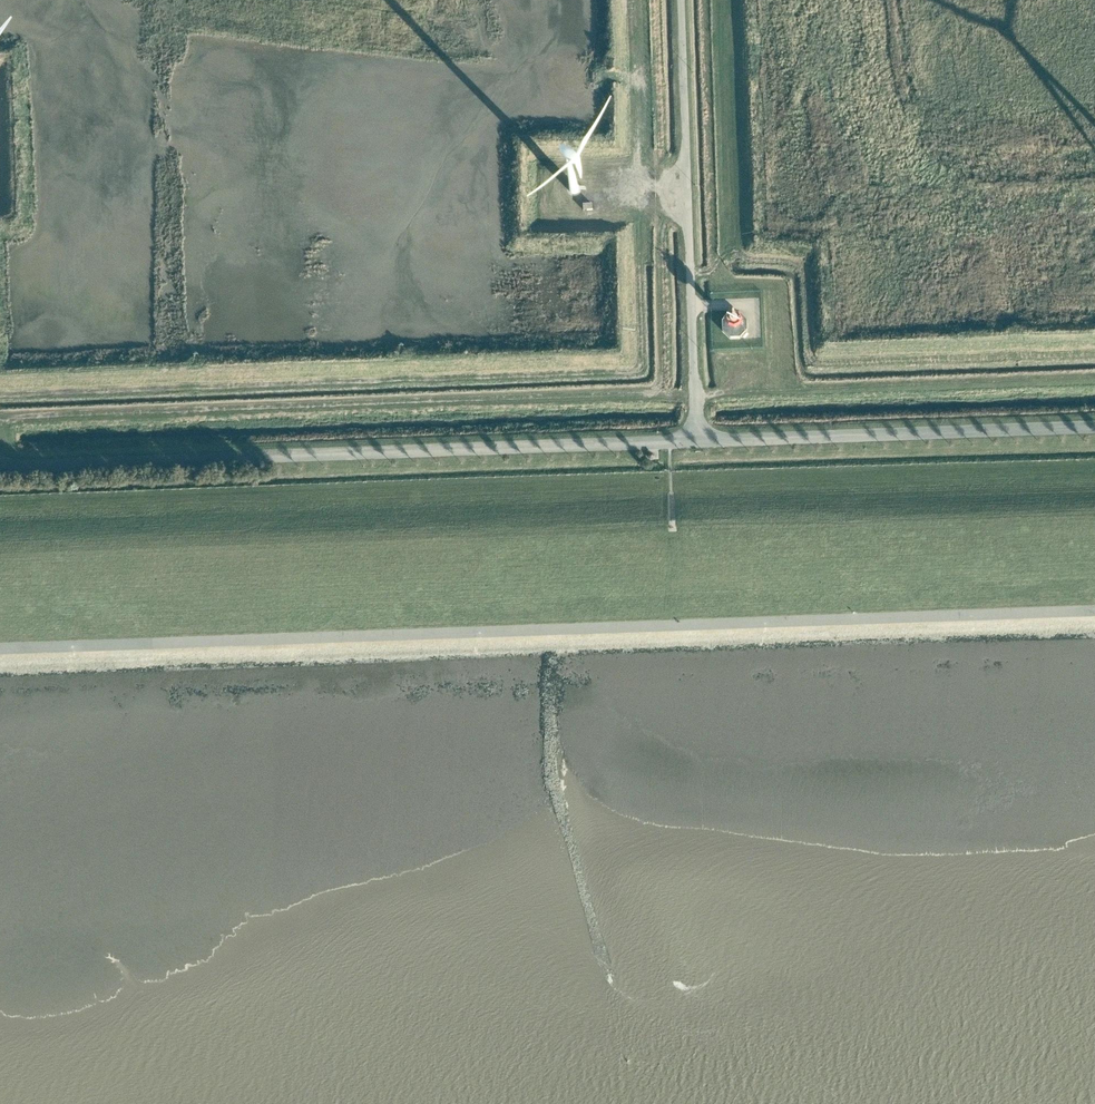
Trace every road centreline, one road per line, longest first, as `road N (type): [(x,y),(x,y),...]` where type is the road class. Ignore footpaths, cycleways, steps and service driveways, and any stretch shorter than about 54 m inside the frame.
road 1 (unclassified): [(698,443),(0,468)]
road 2 (unclassified): [(682,0),(698,443)]
road 3 (unclassified): [(1094,428),(698,443)]

